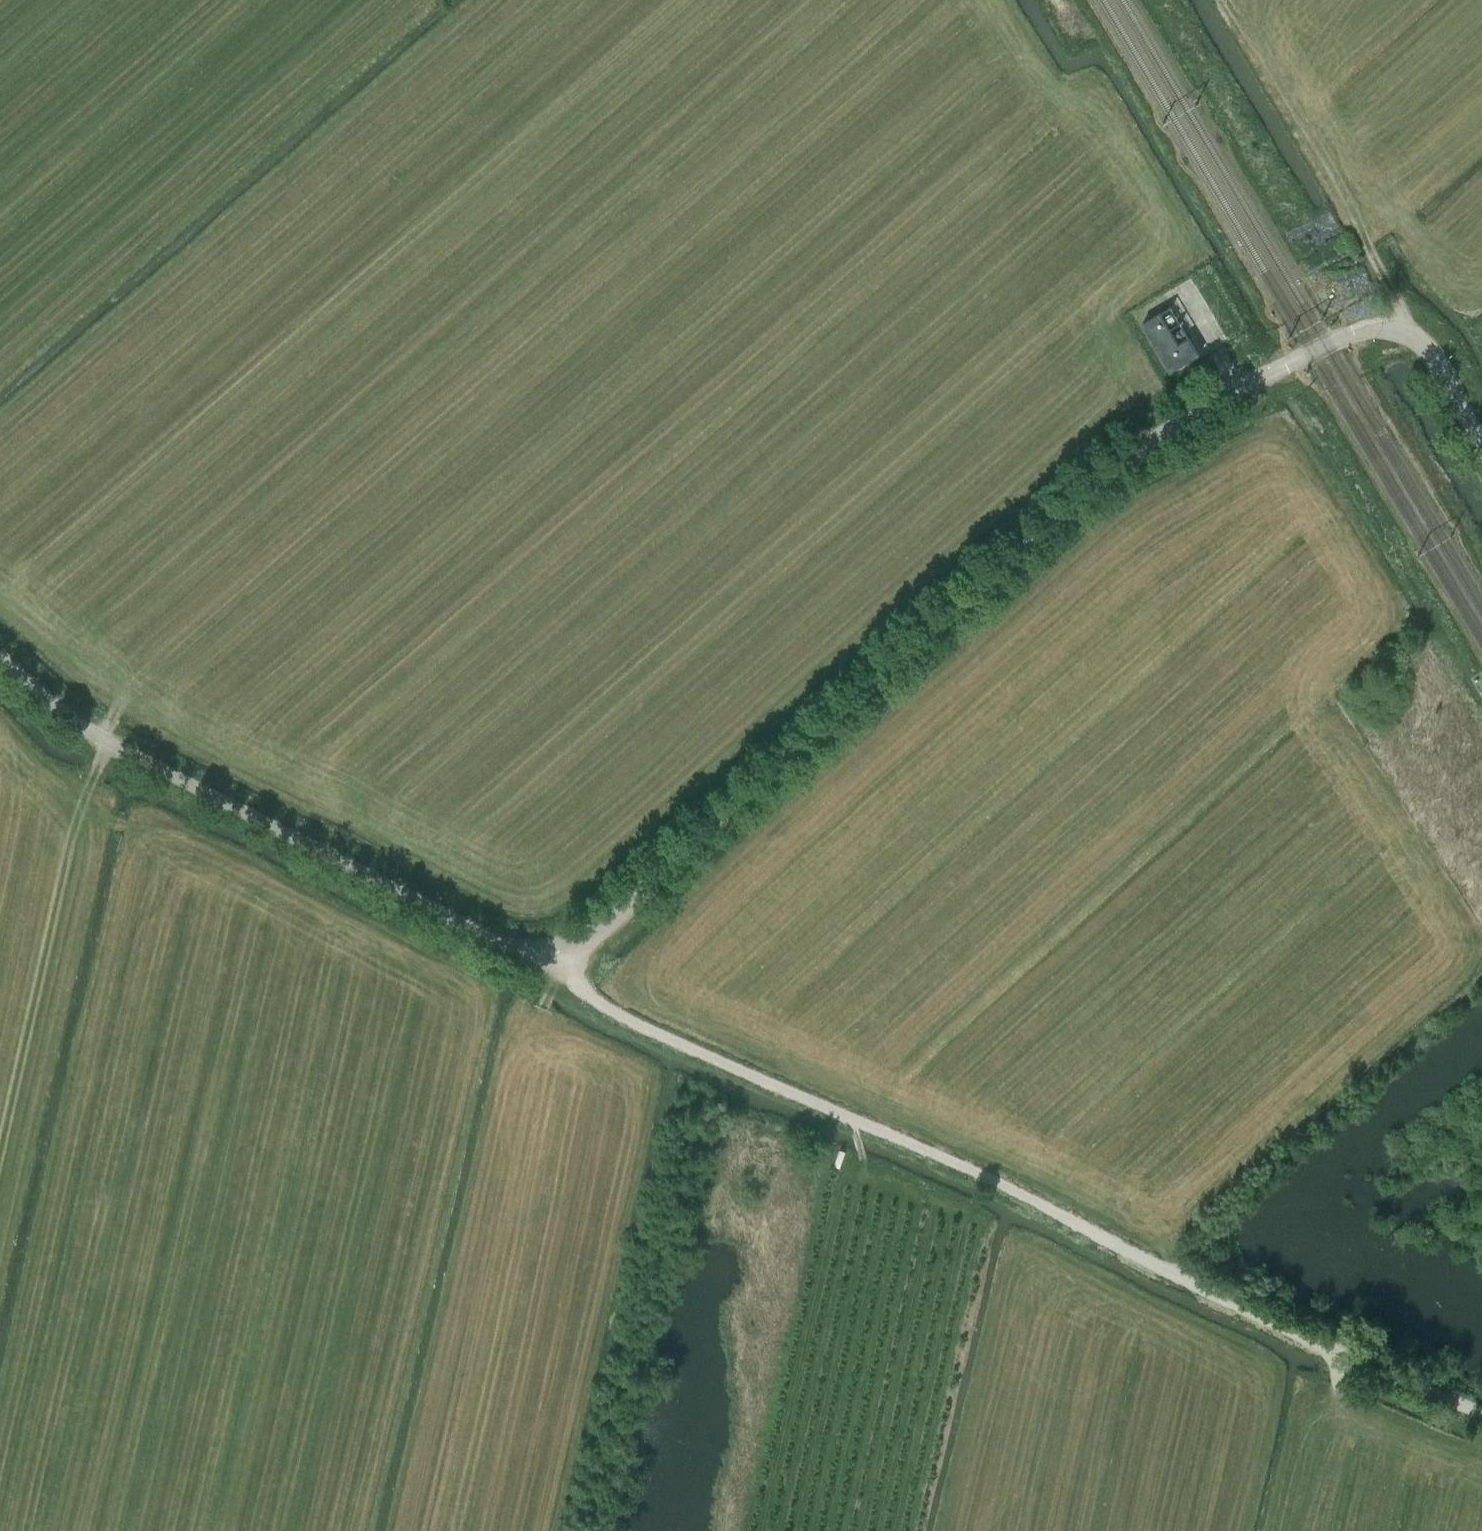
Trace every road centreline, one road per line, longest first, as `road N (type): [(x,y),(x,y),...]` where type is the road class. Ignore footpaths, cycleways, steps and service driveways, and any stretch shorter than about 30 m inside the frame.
road 1 (unclassified): [(1481,439),(1427,348),(1400,330),(1348,338),(1226,392),(1108,473),(573,958),(503,937),(110,741),(0,657)]
road 2 (track): [(573,958),(575,982),(599,1004),(662,1037),(1008,1188),(1310,1344),(1481,1415)]

